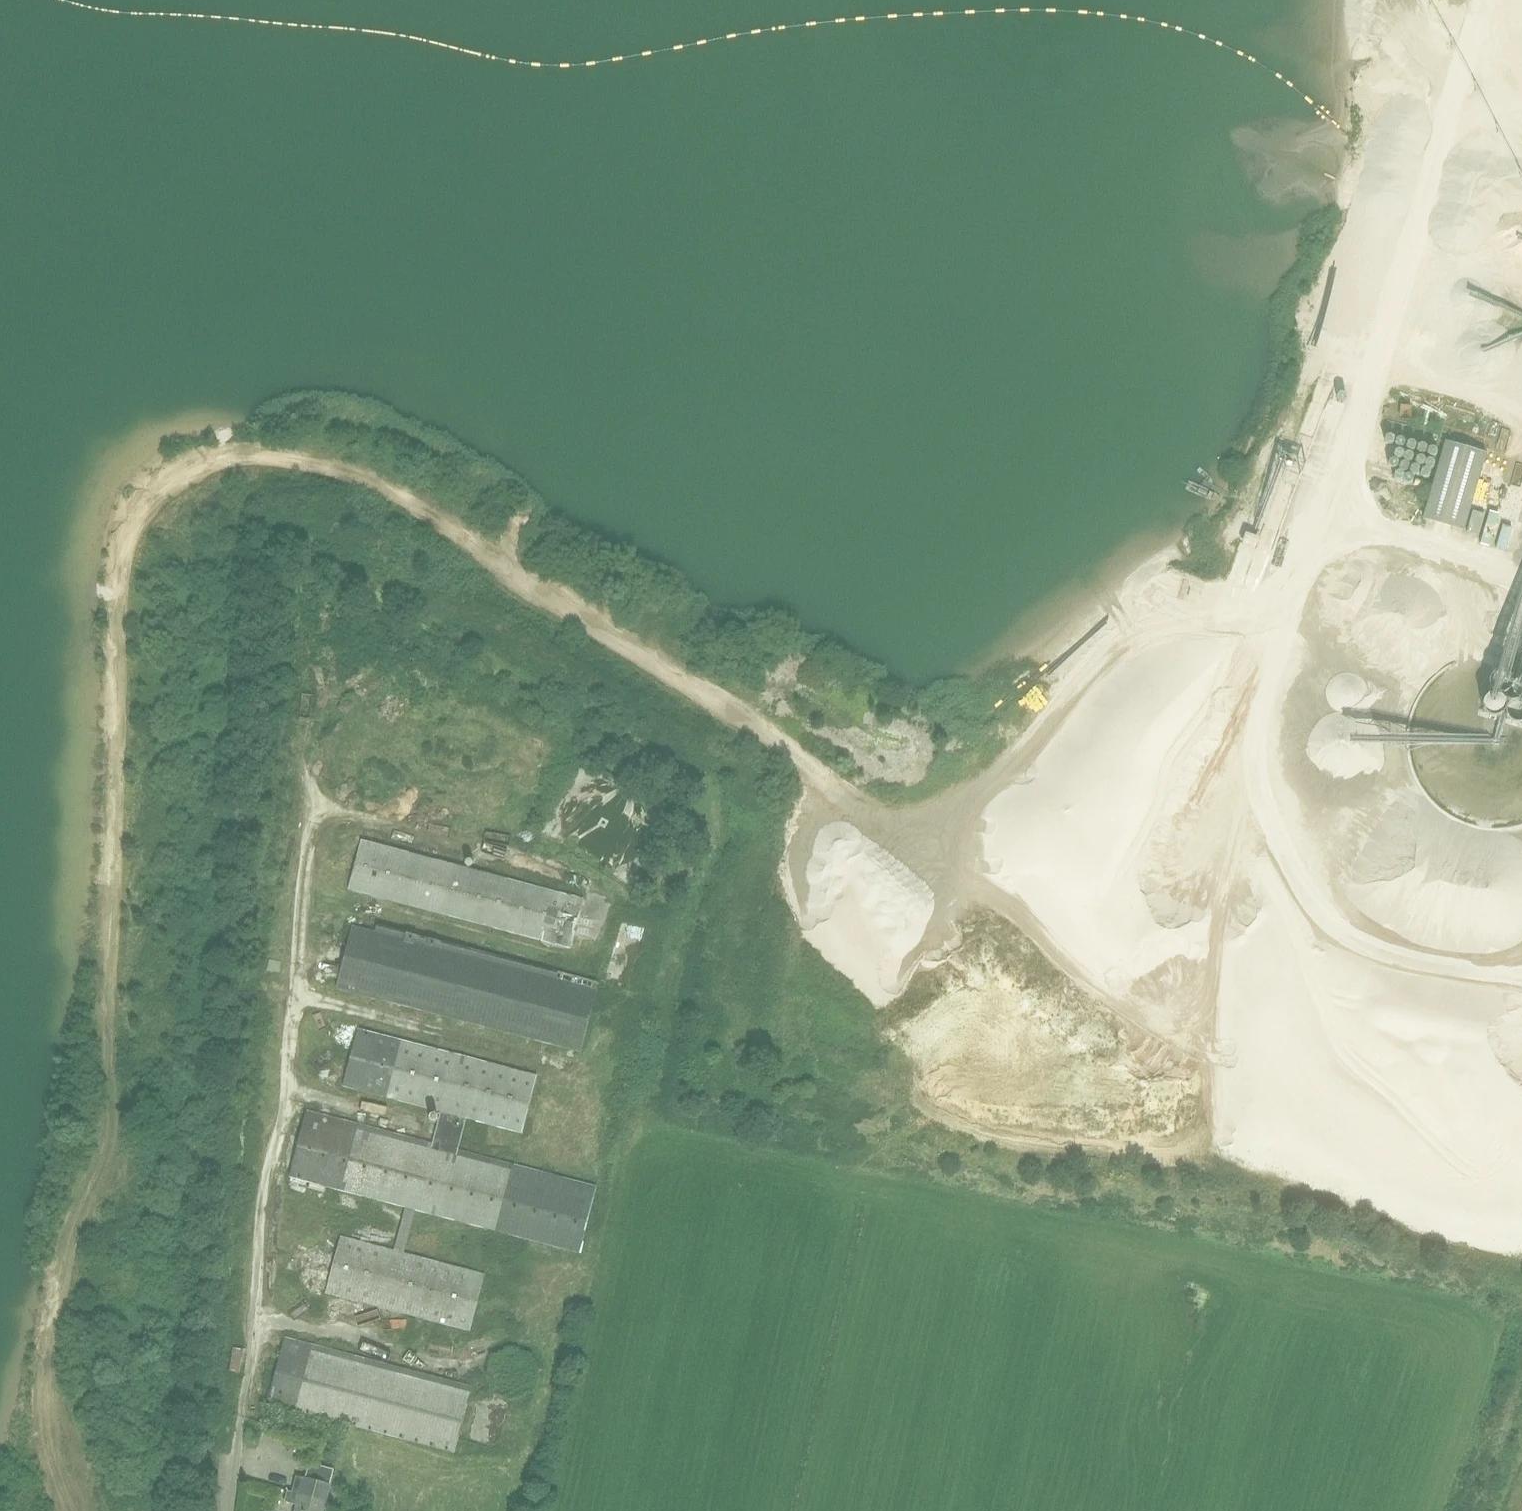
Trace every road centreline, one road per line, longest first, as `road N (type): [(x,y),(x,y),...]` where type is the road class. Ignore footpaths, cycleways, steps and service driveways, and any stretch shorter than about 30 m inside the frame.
road 1 (track): [(1306,591),(1210,607),(1136,646),(974,796),(903,814),(846,795),(741,713),(356,477),(319,461),(225,455),(154,485),(122,545),(117,587),(107,987),(112,1136),(62,1261),(52,1321),(44,1428),(69,1510)]
road 2 (unclassified): [(232,1510),(305,744)]

